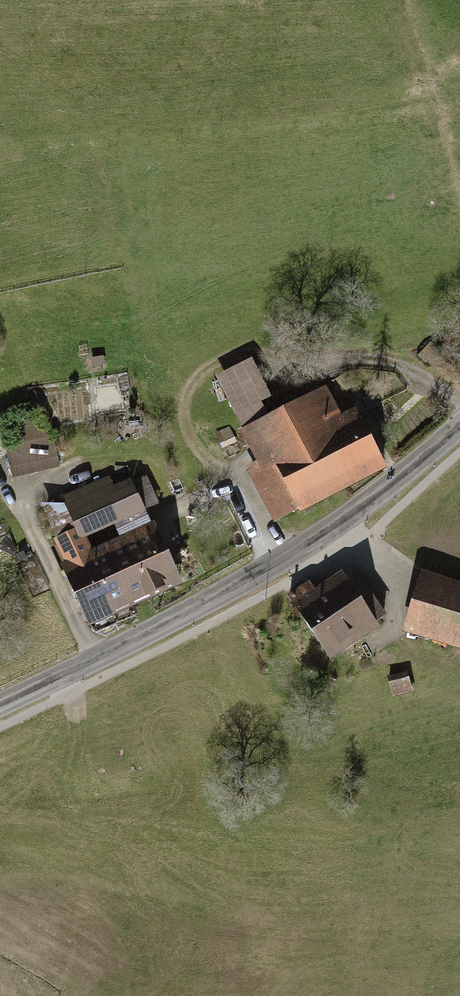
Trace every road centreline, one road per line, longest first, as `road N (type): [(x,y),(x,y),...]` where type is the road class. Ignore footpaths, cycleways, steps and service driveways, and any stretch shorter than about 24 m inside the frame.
road 1 (tertiary): [(0,705),(273,566),(371,500),(459,425)]

